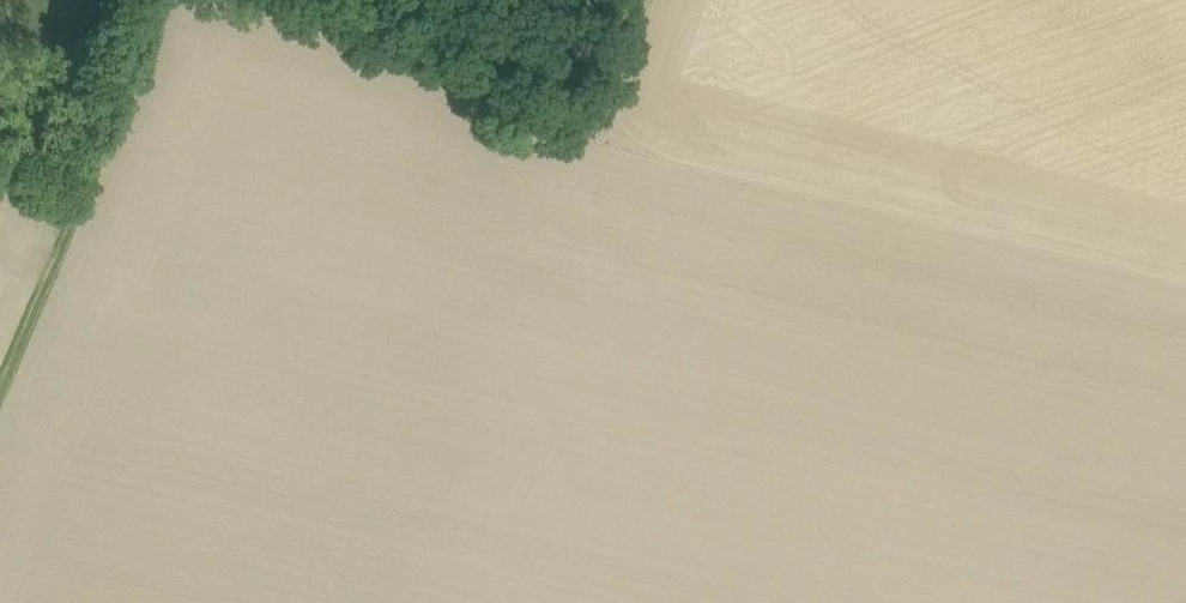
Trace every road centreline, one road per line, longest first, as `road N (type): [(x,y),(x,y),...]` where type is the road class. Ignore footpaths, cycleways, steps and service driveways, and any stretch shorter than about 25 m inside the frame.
road 1 (track): [(0,386),(162,0)]

